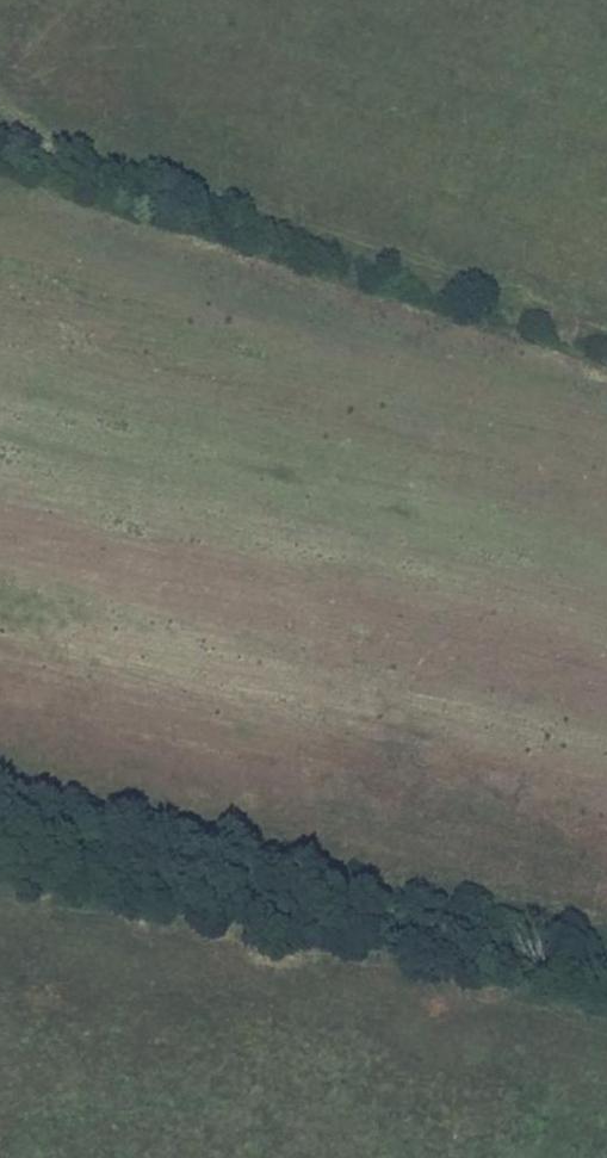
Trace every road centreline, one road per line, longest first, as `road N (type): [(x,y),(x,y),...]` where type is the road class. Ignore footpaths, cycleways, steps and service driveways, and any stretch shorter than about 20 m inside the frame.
road 1 (track): [(606,123),(416,75),(319,67),(232,68),(113,90),(0,93)]

